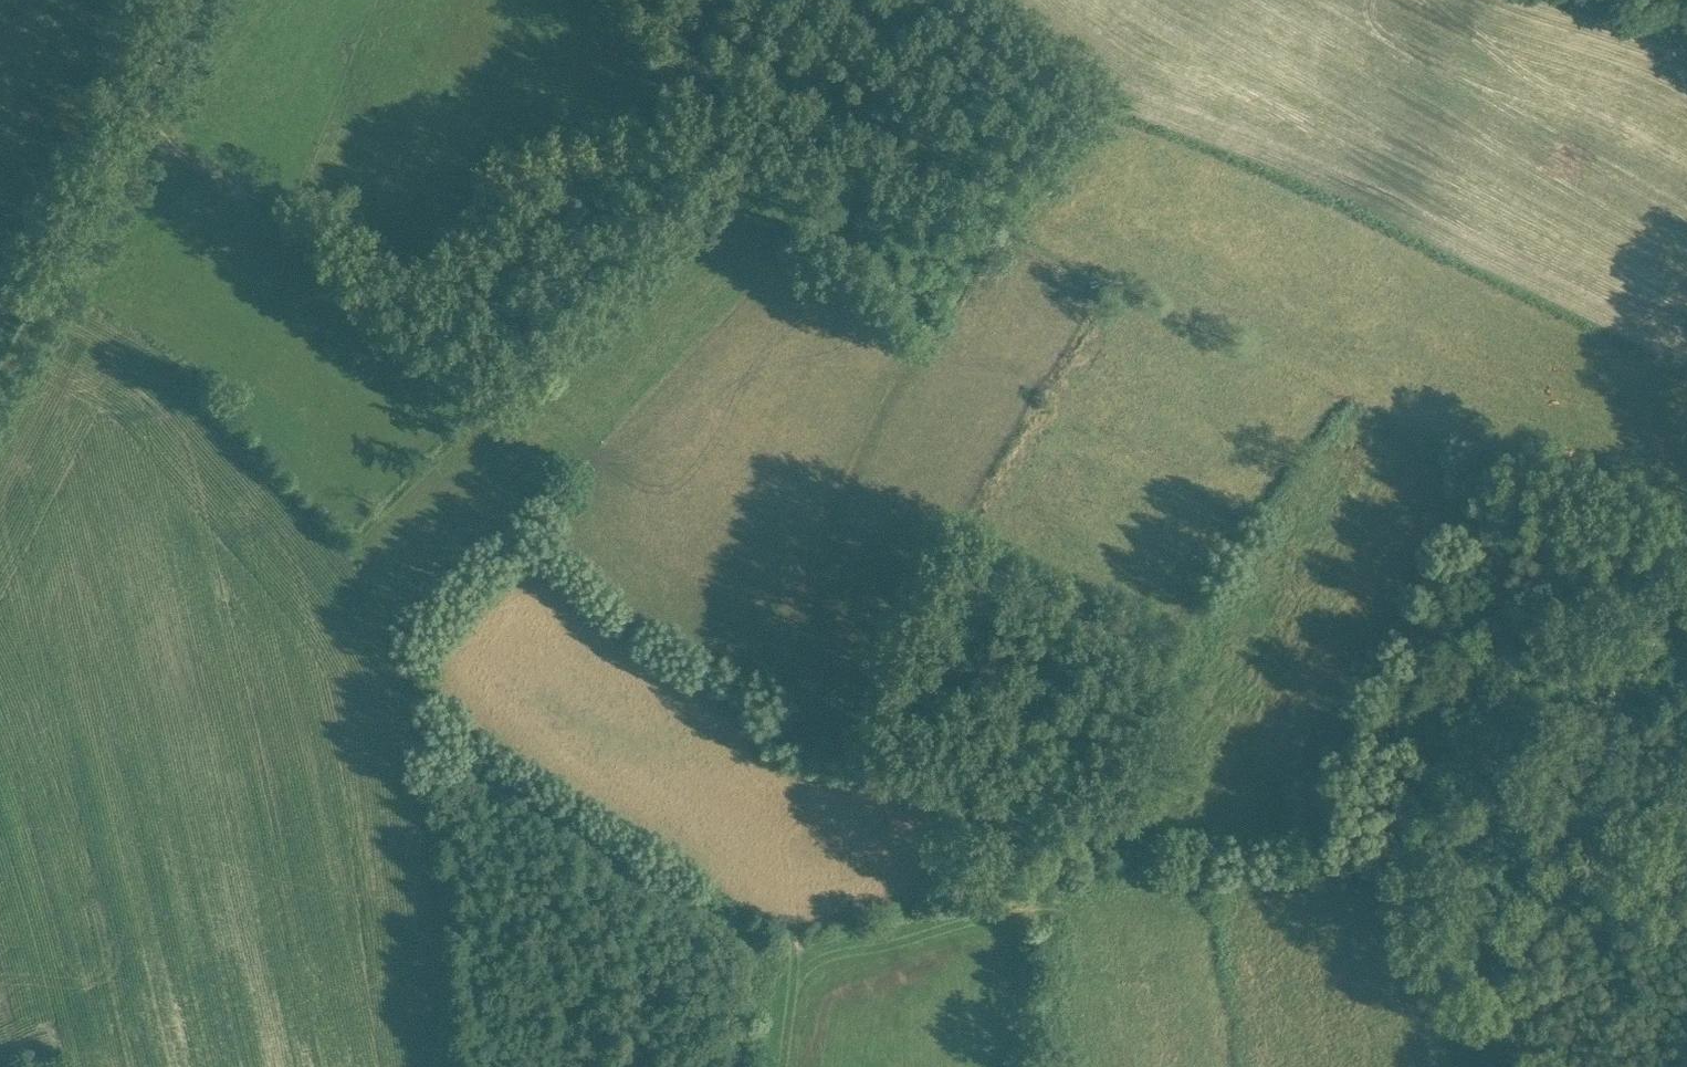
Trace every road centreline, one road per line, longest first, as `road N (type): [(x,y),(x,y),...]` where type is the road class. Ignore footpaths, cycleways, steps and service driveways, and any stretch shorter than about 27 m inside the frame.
road 1 (track): [(0,383),(132,136),(189,0)]

